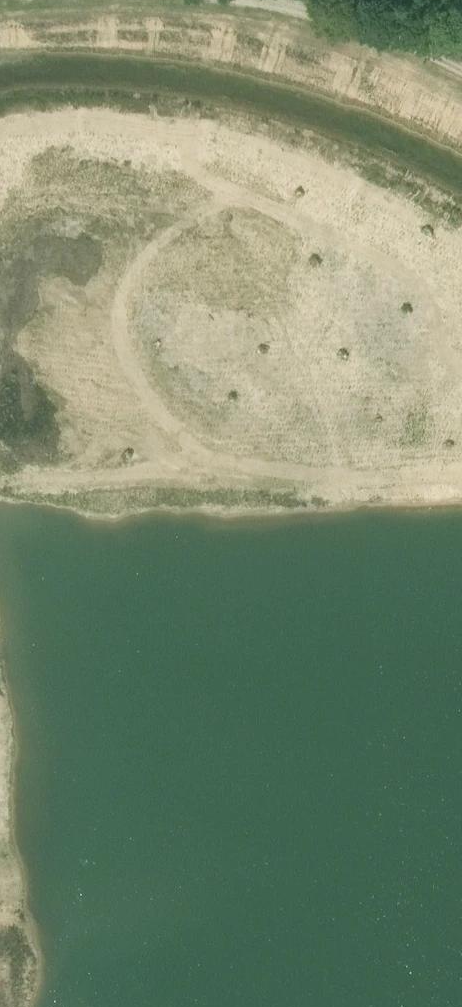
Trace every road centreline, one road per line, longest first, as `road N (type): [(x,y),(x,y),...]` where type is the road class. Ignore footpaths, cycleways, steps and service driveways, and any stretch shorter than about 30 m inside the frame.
road 1 (track): [(273,0),(414,45),(461,70)]

